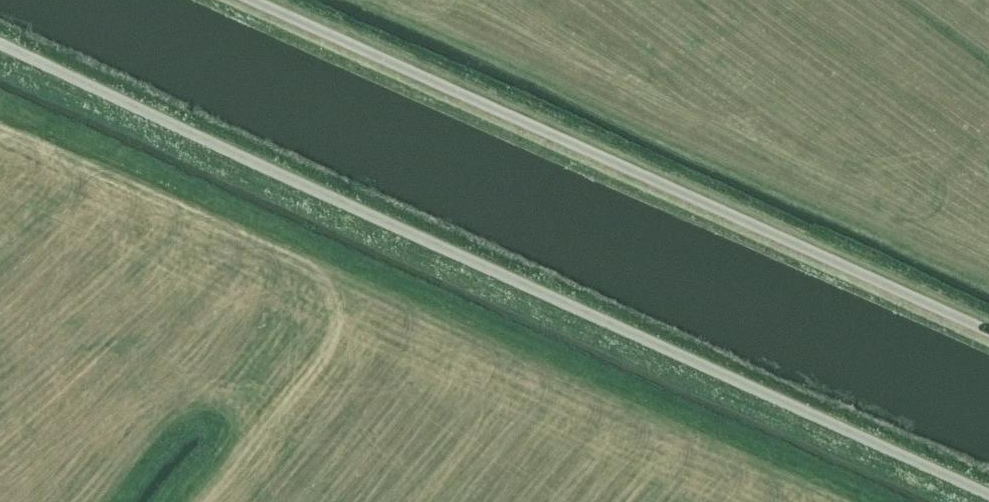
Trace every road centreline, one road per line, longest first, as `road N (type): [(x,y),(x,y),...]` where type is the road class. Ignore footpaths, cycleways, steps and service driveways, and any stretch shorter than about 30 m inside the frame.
road 1 (unclassified): [(0,44),(988,495)]
road 2 (unclassified): [(988,333),(251,0)]

